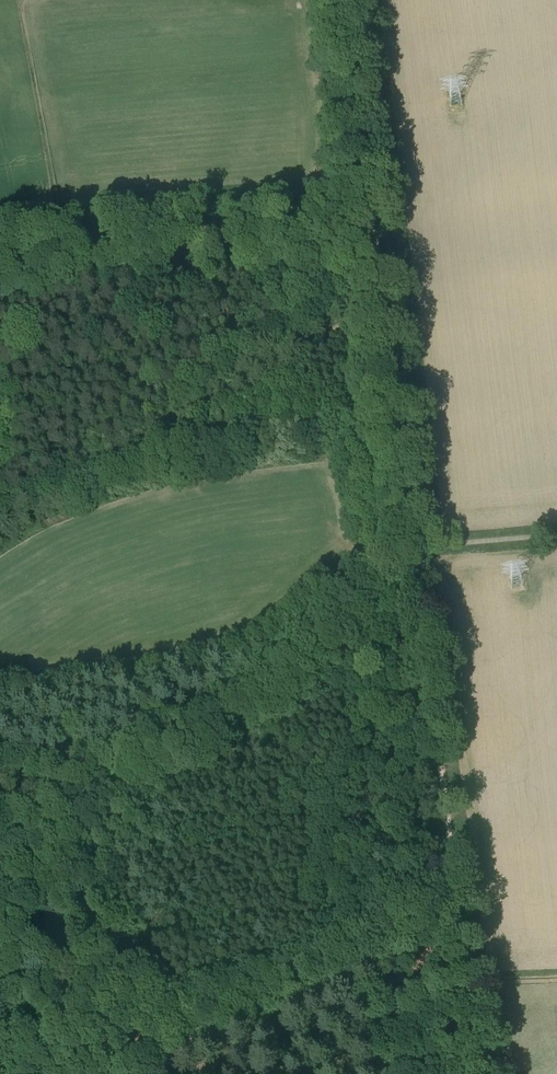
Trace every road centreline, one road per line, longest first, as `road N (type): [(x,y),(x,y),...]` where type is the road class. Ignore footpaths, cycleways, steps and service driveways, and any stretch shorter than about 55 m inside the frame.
road 1 (track): [(413,548),(344,0)]
road 2 (track): [(456,903),(413,548)]
road 3 (track): [(482,1073),(456,903)]

